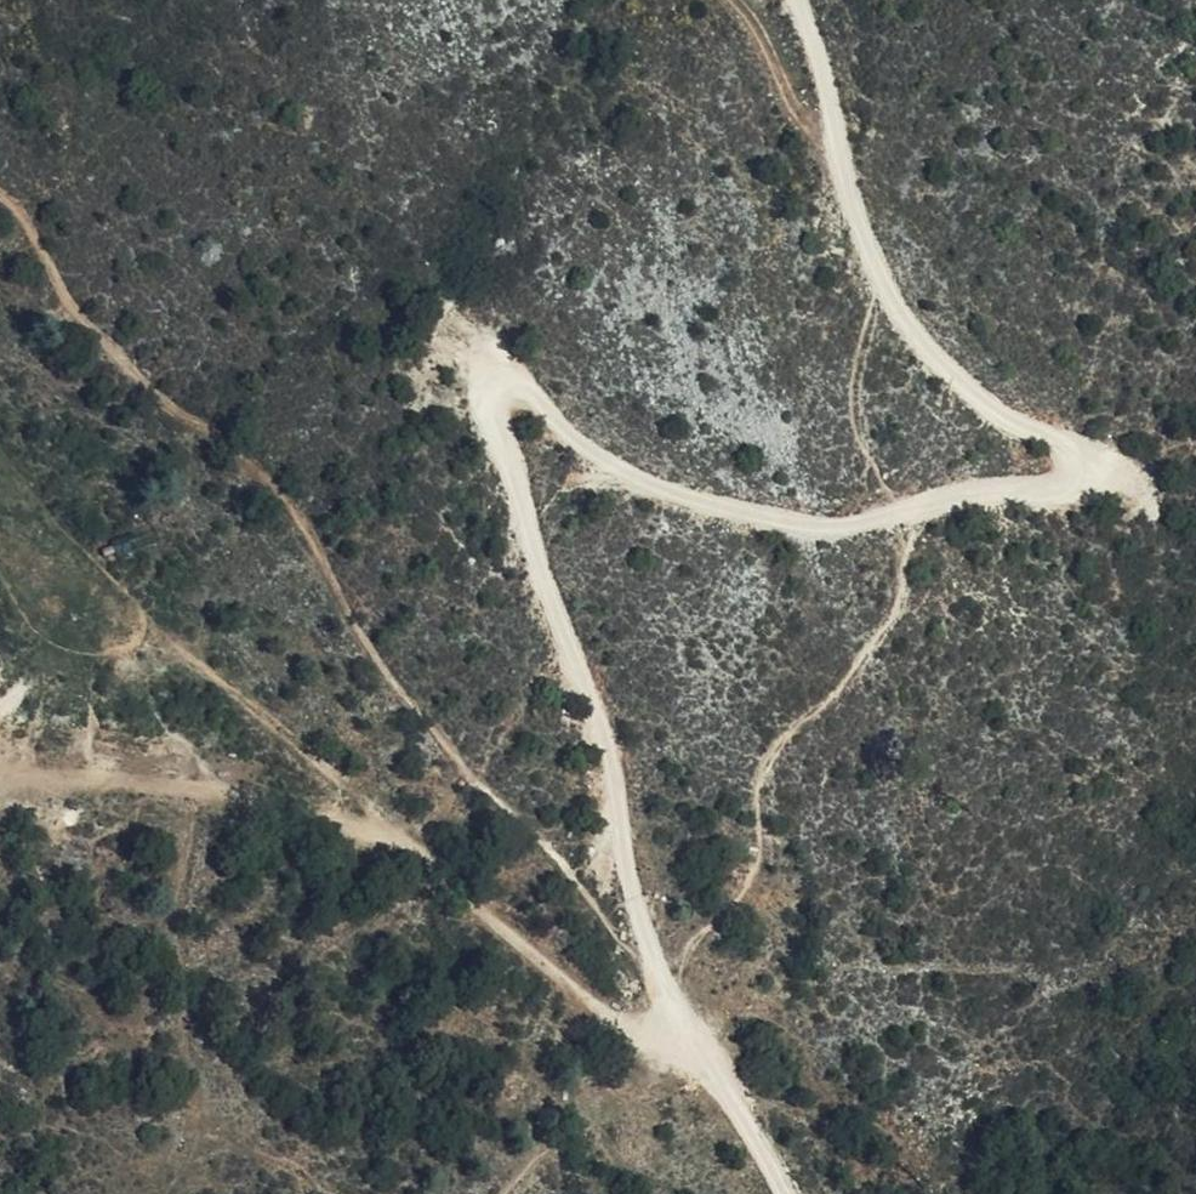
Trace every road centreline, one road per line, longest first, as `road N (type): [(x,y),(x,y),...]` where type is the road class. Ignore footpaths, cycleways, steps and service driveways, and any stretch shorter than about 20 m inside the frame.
road 1 (track): [(651,962),(595,716),(486,413),(506,394),(529,402),(609,470),(742,515),(831,526),(911,518),(979,493),(1071,490),(1090,471),(1069,445),(1005,421),(926,355),(869,264),(795,0)]
road 2 (track): [(0,193),(18,208),(85,316),(317,528),(406,695),(651,962)]
road 3 (track): [(700,1048),(605,1016),(425,859),(311,815),(205,791),(0,768)]
road 4 (track): [(779,1193),(651,962)]
road 5 (track): [(834,158),(739,0)]

